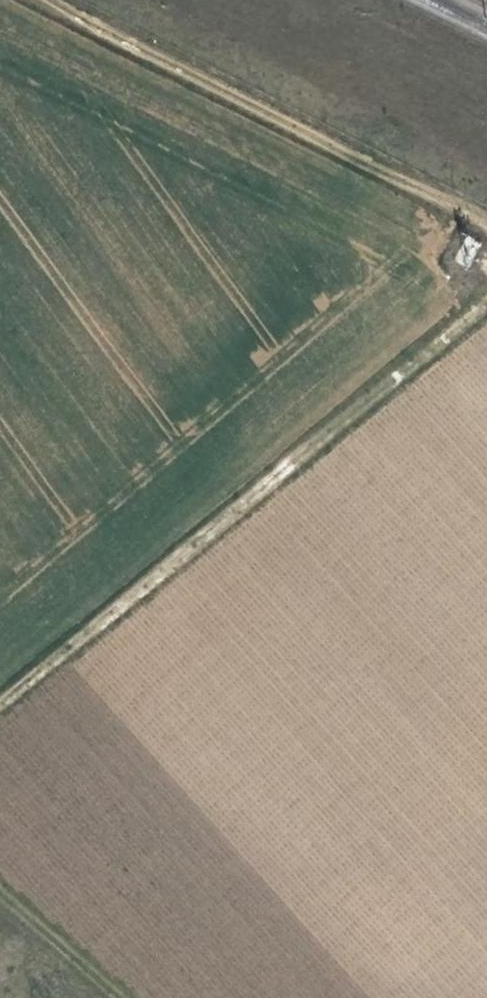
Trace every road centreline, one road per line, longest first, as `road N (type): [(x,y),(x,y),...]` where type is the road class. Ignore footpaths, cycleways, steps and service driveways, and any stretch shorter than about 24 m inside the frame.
road 1 (track): [(0,708),(486,301)]
road 2 (track): [(486,230),(42,0)]
road 3 (track): [(0,870),(140,997)]

